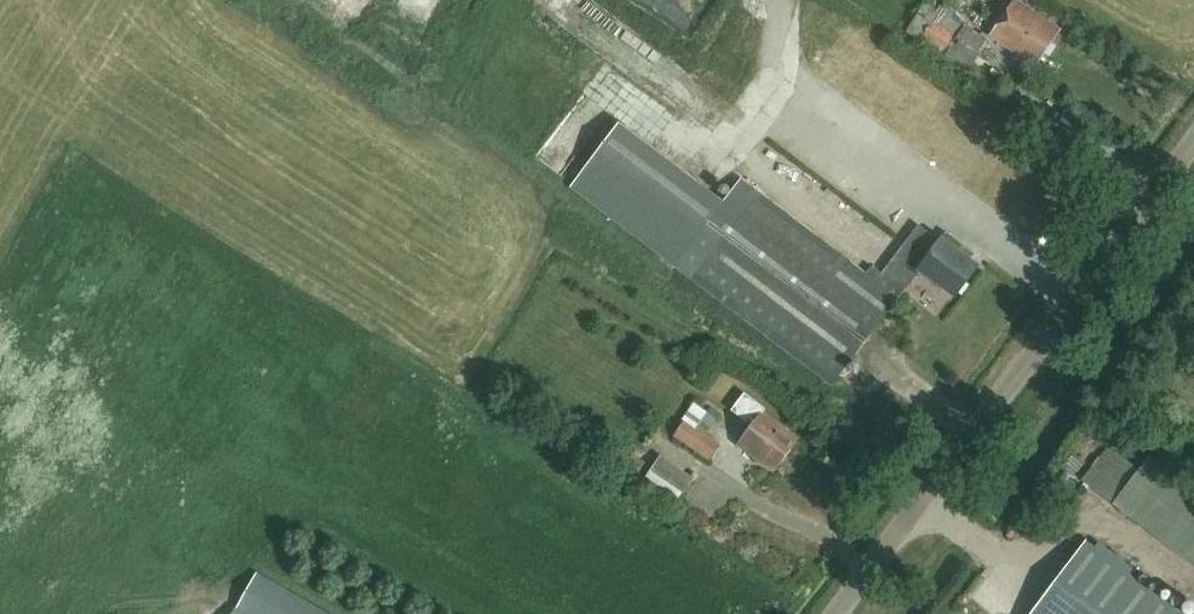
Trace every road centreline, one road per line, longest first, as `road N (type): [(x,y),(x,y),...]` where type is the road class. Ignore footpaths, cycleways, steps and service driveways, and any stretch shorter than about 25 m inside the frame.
road 1 (unclassified): [(822,613),(1193,124)]
road 2 (track): [(1075,282),(789,67),(779,0)]

